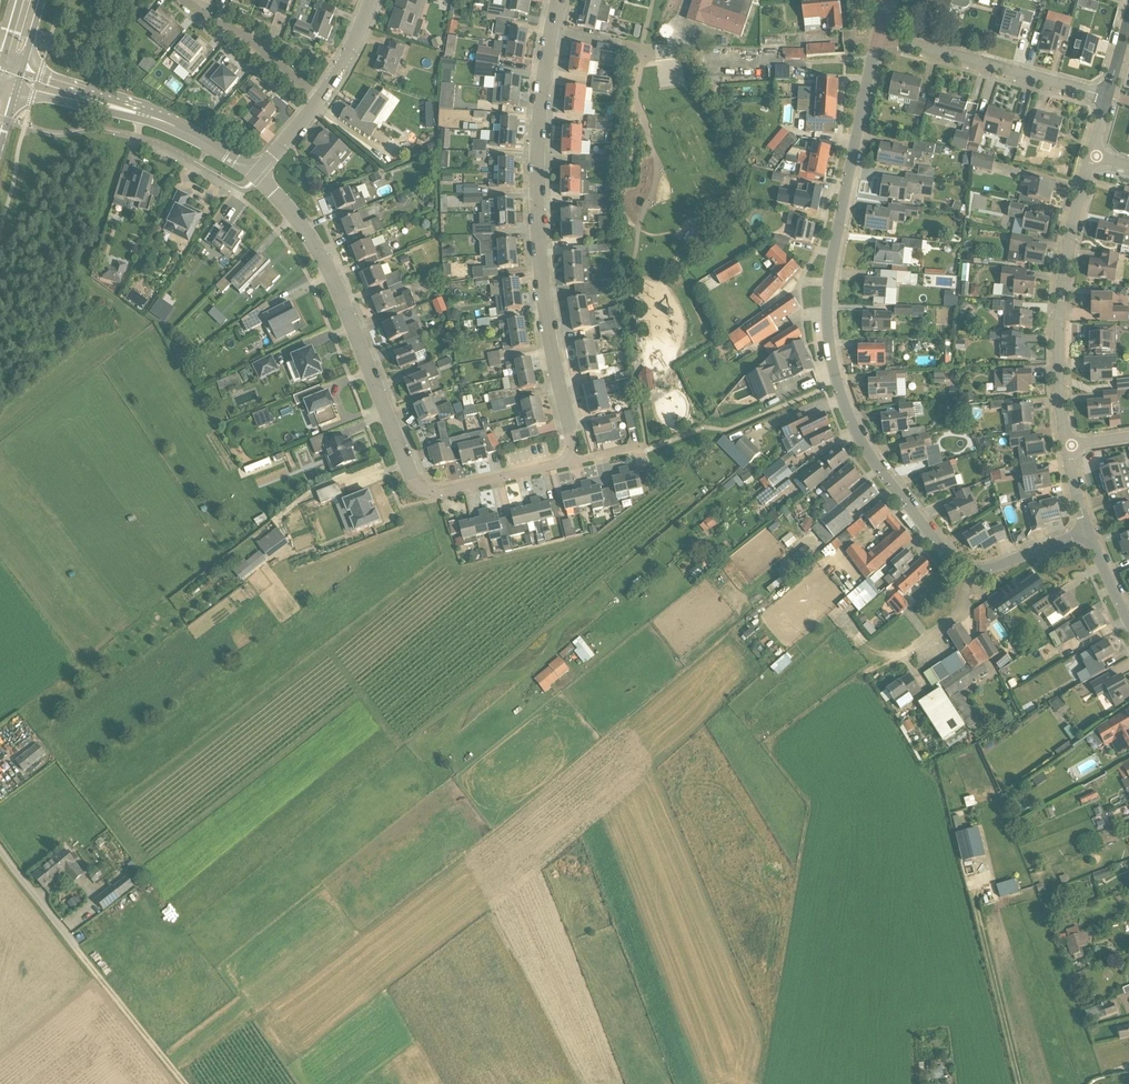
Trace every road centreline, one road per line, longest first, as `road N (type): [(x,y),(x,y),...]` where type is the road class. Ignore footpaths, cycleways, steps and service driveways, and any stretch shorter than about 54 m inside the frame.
road 1 (residential): [(1088,530),(990,569),(968,567),(952,559),(863,444),(838,383),(828,289),(880,35)]
road 2 (residential): [(568,460),(423,488),(332,276),(258,175)]
road 3 (residential): [(568,460),(541,258),(539,167),(561,0)]
road 4 (track): [(187,1083),(0,846)]
road 5 (residential): [(1068,447),(1062,296),(1092,154)]
road 6 (residential): [(258,175),(156,116),(19,82)]
road 7 (residential): [(1109,97),(880,35)]
road 8 (residential): [(317,103),(251,39),(185,0)]
road 9 (residential): [(135,136),(238,188),(258,175)]

